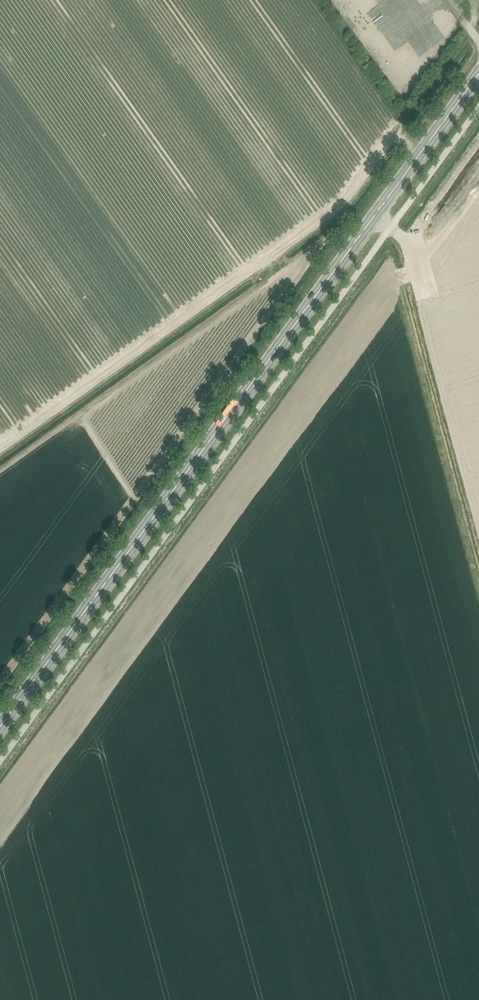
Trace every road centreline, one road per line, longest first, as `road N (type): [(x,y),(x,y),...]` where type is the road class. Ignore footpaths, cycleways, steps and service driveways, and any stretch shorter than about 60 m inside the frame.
road 1 (secondary): [(0,727),(478,73)]

